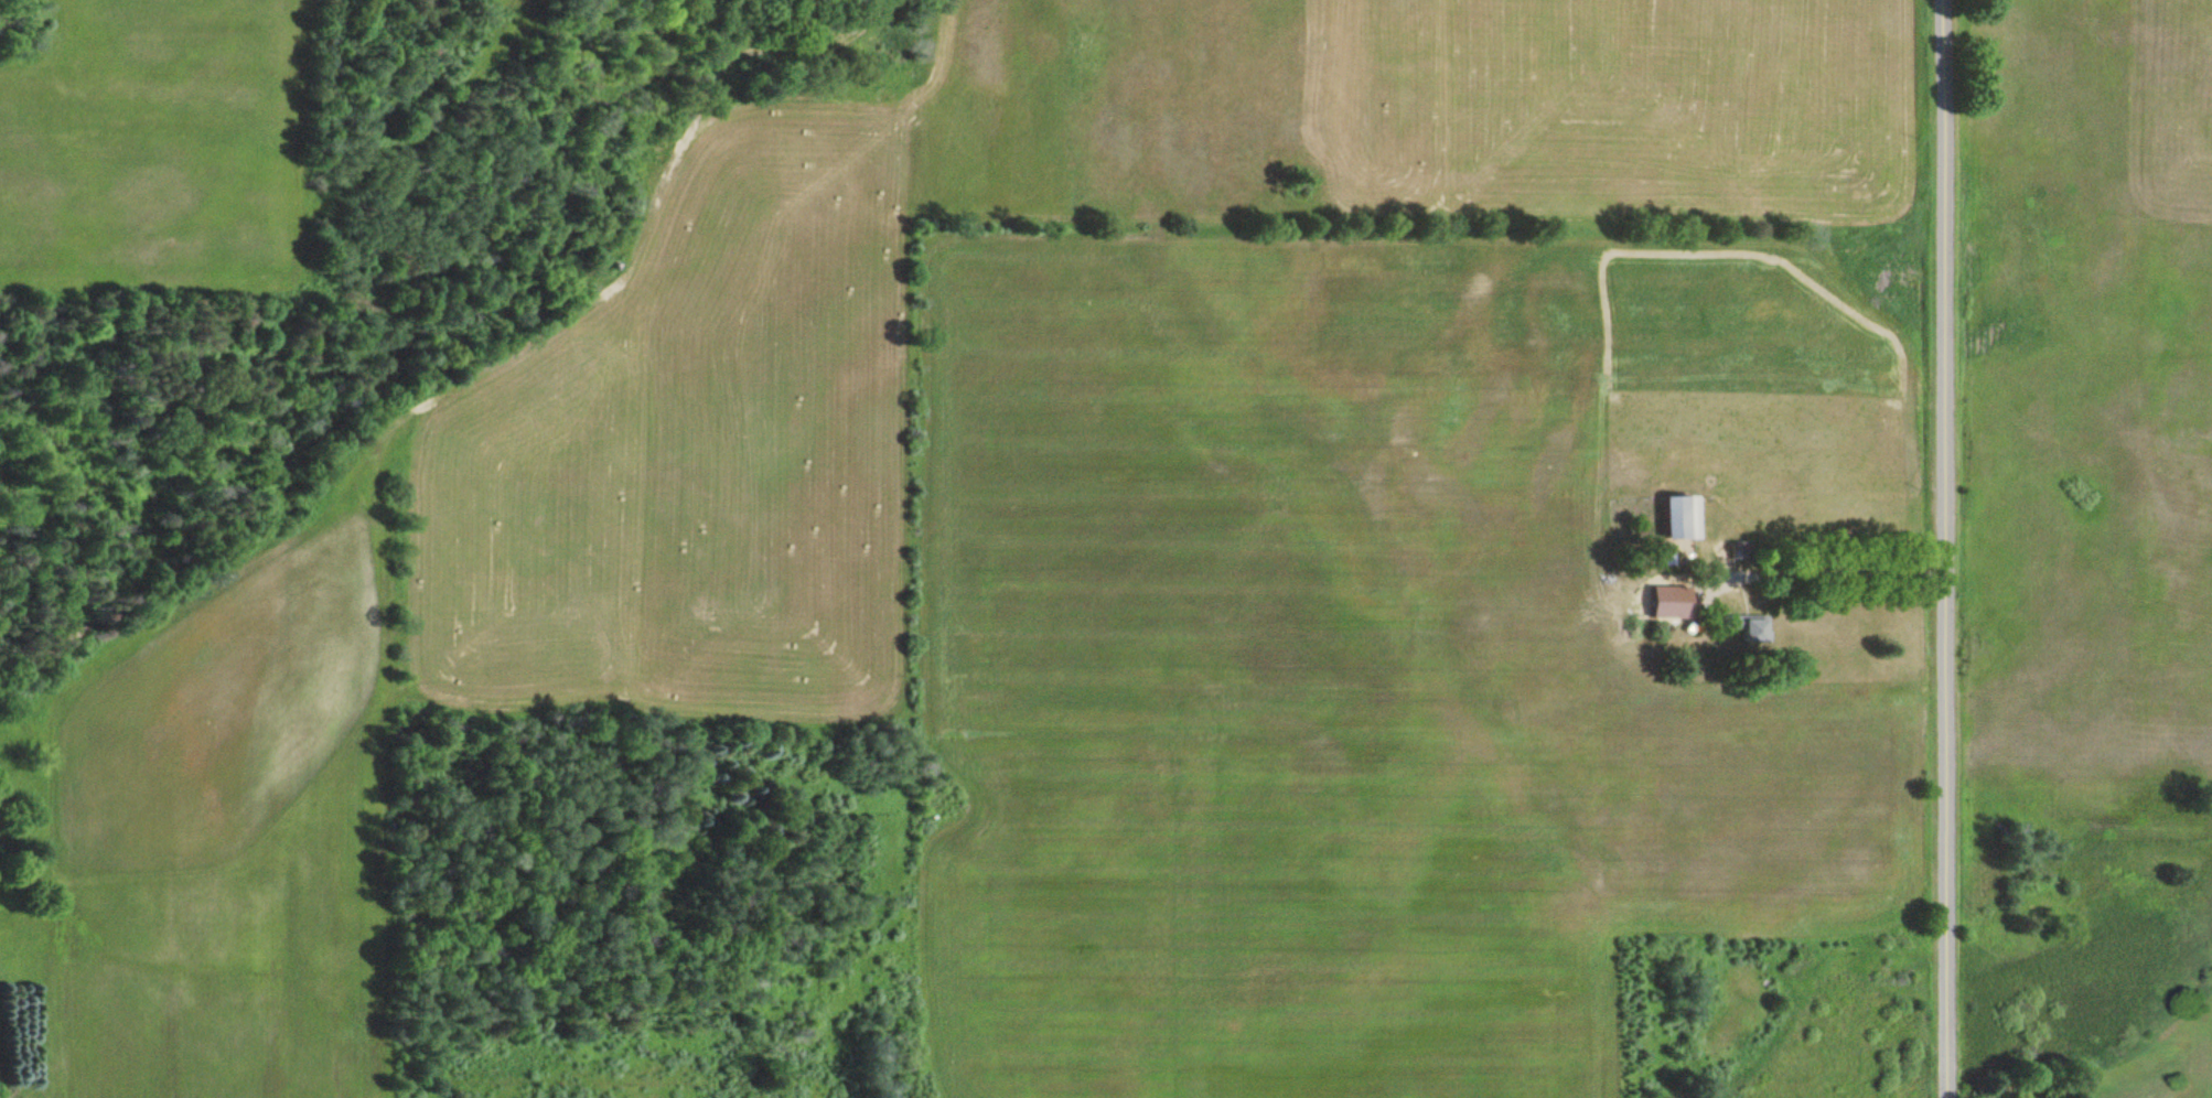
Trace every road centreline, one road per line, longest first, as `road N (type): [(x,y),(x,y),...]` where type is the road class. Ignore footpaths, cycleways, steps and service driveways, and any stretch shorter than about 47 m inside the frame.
road 1 (residential): [(1944,1097),(1938,0)]

